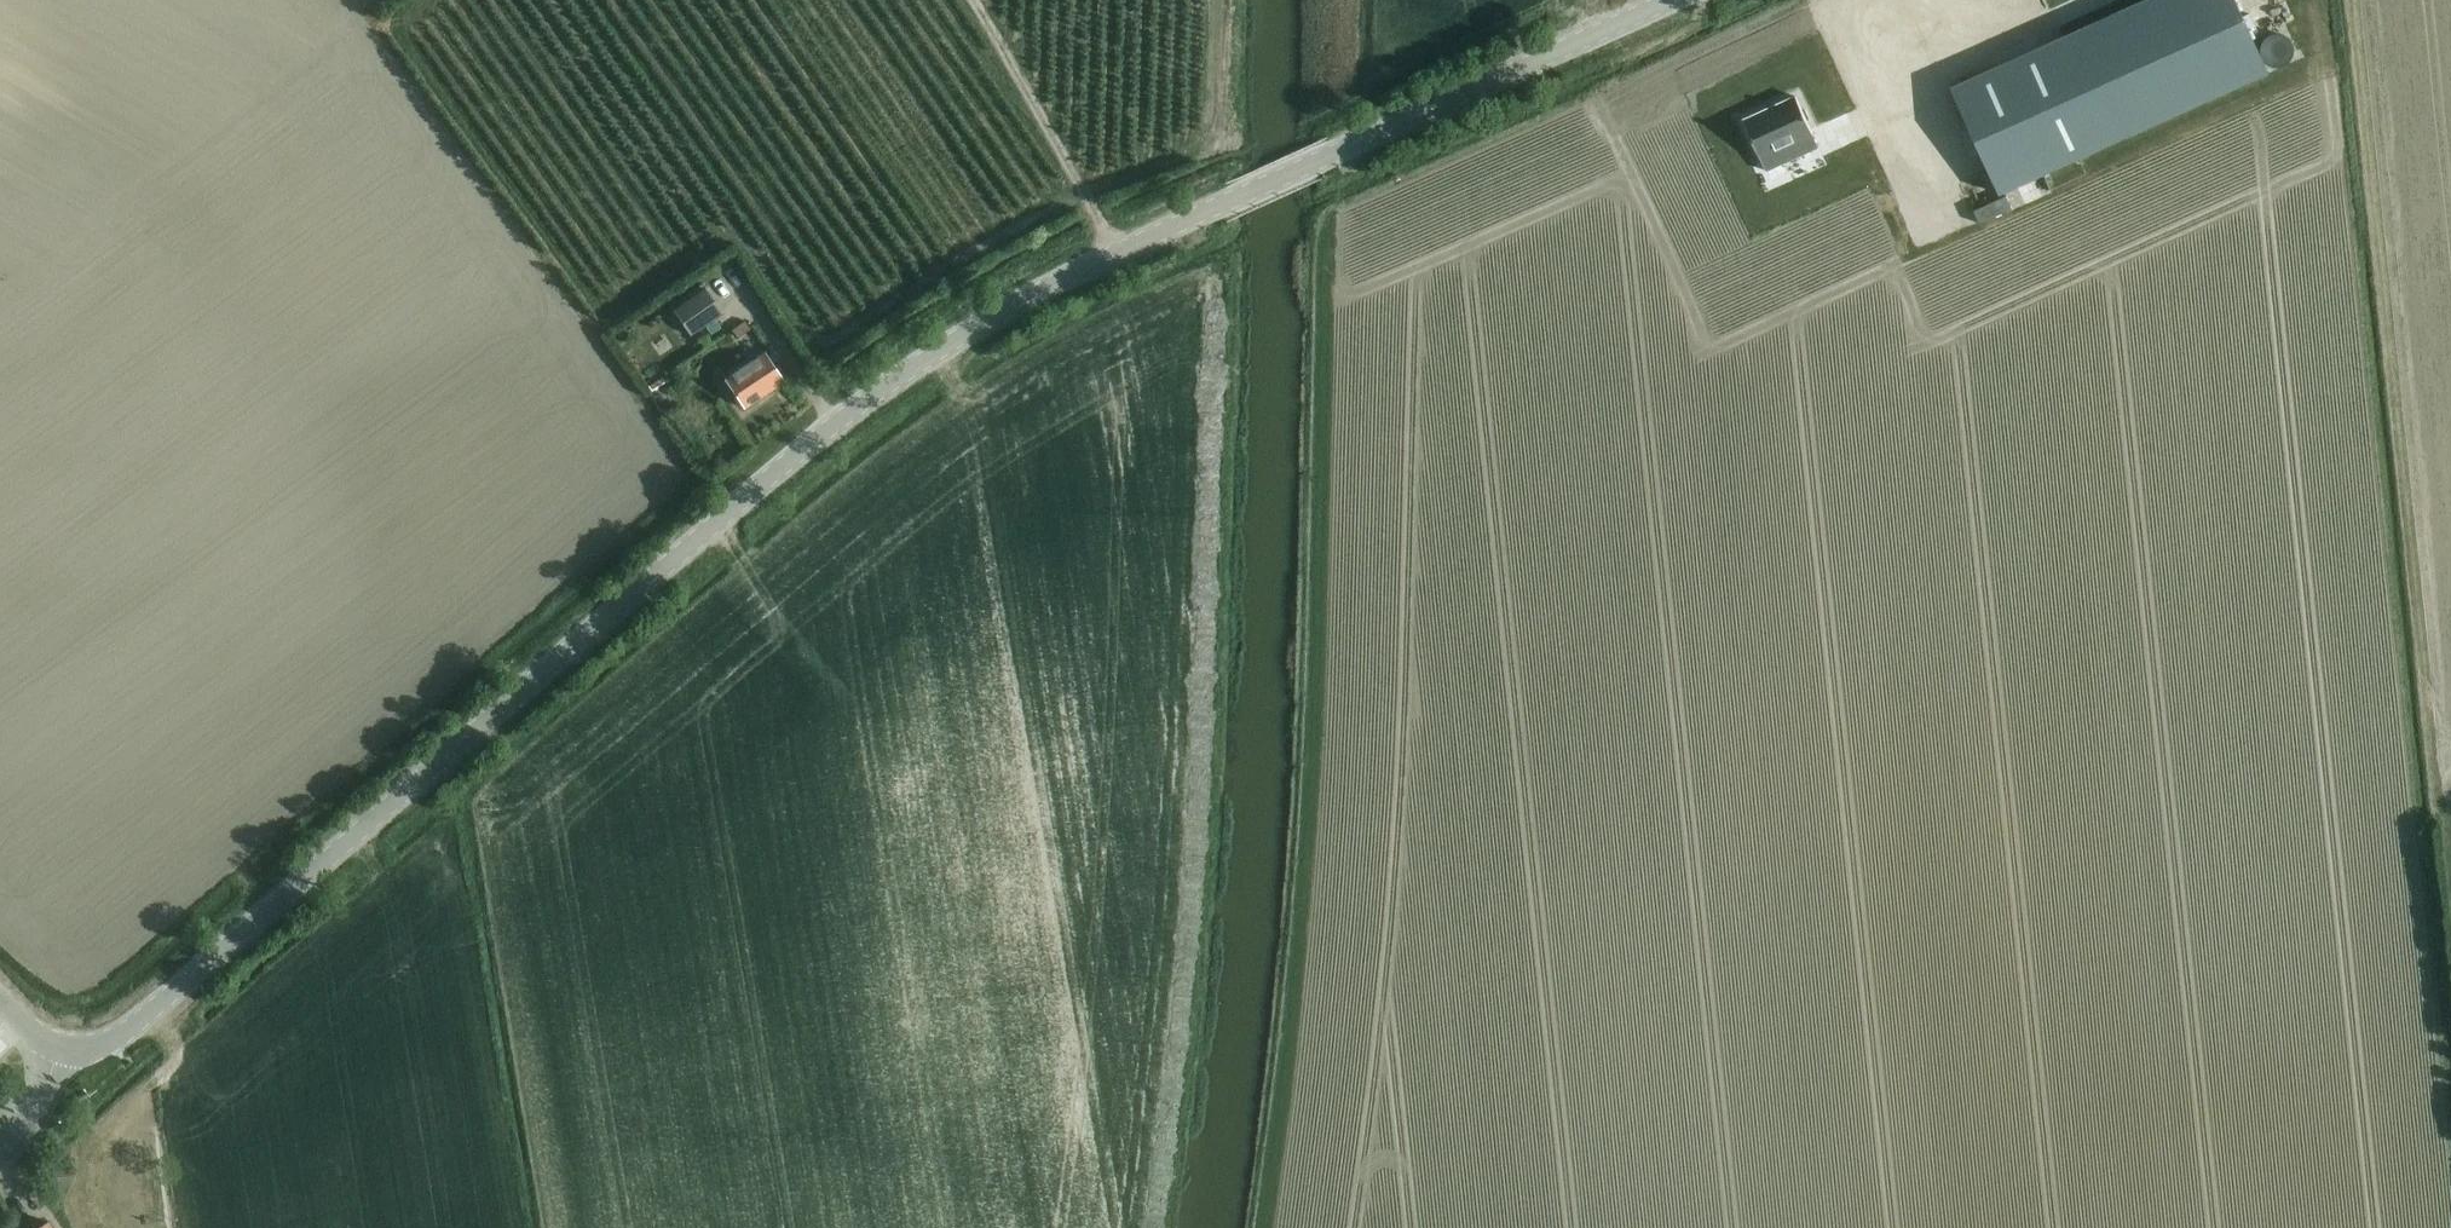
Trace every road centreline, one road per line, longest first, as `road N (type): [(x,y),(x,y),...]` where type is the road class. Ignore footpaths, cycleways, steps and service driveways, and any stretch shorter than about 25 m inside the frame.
road 1 (tertiary): [(65,1049),(107,1038),(805,459),(984,323),(1117,247),(1670,0)]
road 2 (tertiary): [(0,1166),(53,1094),(65,1049)]

